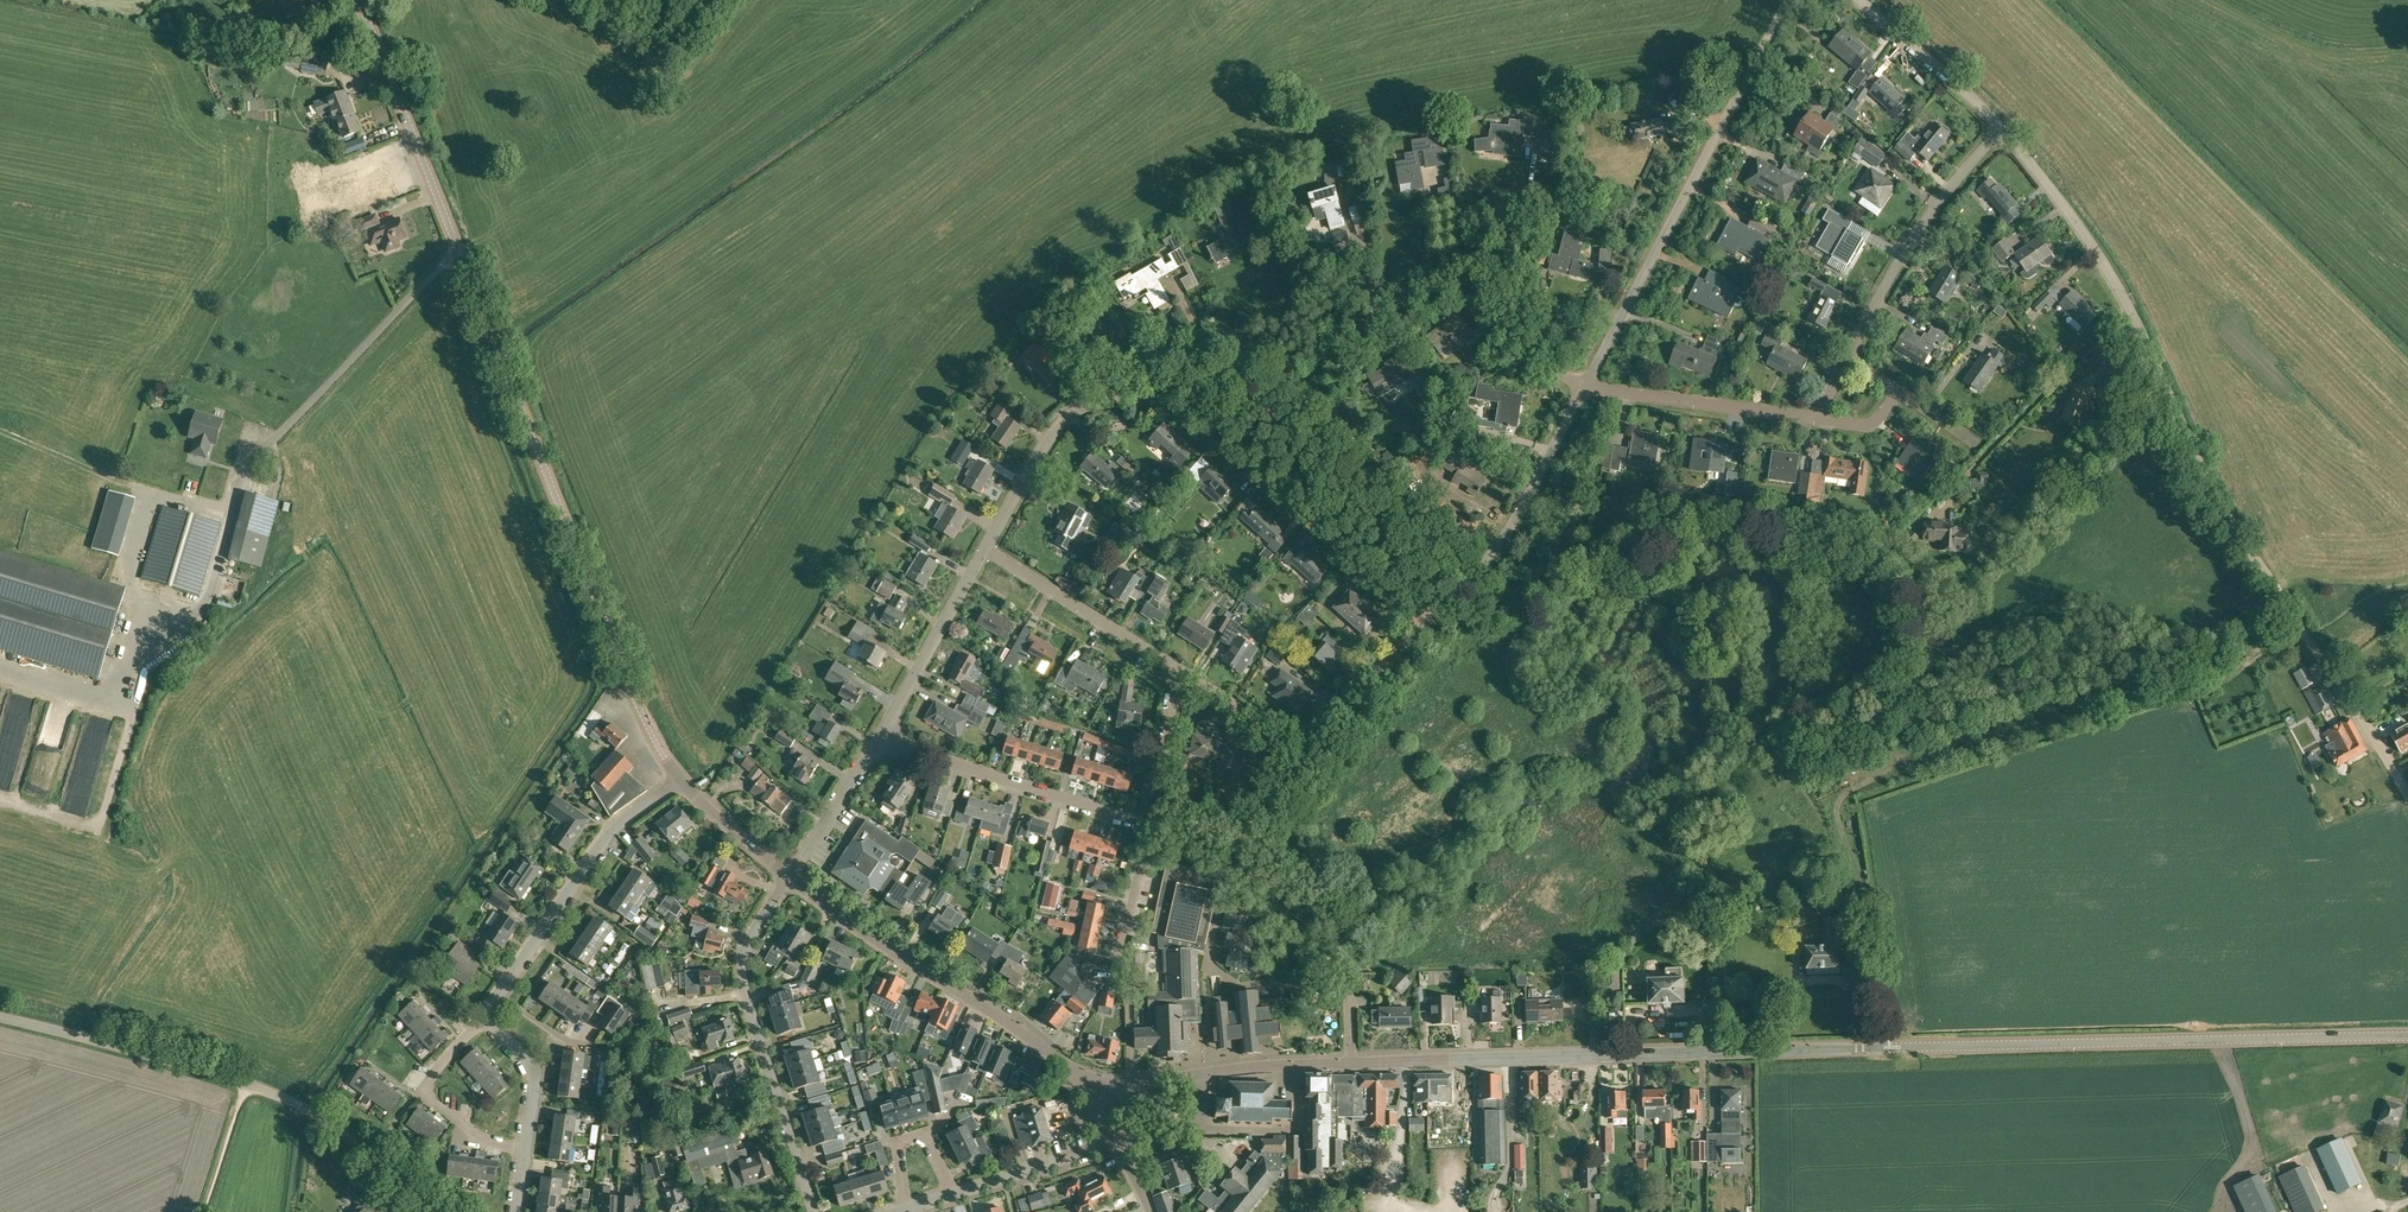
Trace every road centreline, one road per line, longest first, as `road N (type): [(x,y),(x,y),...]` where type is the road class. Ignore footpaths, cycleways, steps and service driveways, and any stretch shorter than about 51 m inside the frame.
road 1 (tertiary): [(2407,1041),(1351,1062)]
road 2 (tertiary): [(680,778),(617,653),(360,0)]
road 3 (unclassified): [(2407,804),(2383,747),(2237,527),(2141,321),(2003,128)]
road 4 (residential): [(1583,386),(1788,0)]
road 5 (residential): [(814,1211),(741,966),(790,876)]
road 6 (tertiary): [(1080,1076),(790,876)]
road 7 (residential): [(1428,621),(1233,442),(1221,383)]
road 8 (residential): [(486,1016),(609,830),(680,778)]
road 9 (unclassified): [(298,1105),(168,1060),(0,1017)]
road 10 (residential): [(988,546),(1048,437),(1072,412),(1221,383)]
road 11 (residential): [(1428,621),(1499,541),(1583,386)]
road 12 (residential): [(1148,824),(878,741)]
road 13 (residential): [(2003,128),(1915,237),(1847,359)]
road 14 (residential): [(1132,1083),(1119,976),(1148,824)]
road 15 (residential): [(1221,383),(1334,344),(1437,274)]
road 16 (residential): [(1816,419),(1583,386)]
road 17 (residential): [(1351,1062),(1346,964),(1332,913),(1281,852)]
road 18 (residential): [(1174,672),(988,546)]
road 19 (residential): [(878,741),(988,546)]
road 20 (residential): [(526,1149),(488,1141),(420,1094),(486,1016)]
road 21 (tertiary): [(1132,1083),(1351,1062)]
road 22 (residential): [(1583,386),(1531,341),(1501,270),(1469,261),(1437,274)]
road 23 (unclassified): [(2003,128),(1857,0)]
road 24 (residential): [(1307,749),(1428,621)]
road 25 (residential): [(431,1208),(298,1105)]
road 26 (residential): [(1114,1141),(955,1194)]
road 27 (residential): [(790,876),(878,741)]
road 28 (residential): [(955,1194),(931,1142),(905,1138),(896,1153),(908,1209)]
road 29 (residential): [(1148,824),(1174,672)]
road 30 (residential): [(1307,749),(1174,672)]
road 31 (residential): [(526,1149),(534,1076),(486,1016)]
road 32 (tertiary): [(790,876),(680,778)]

